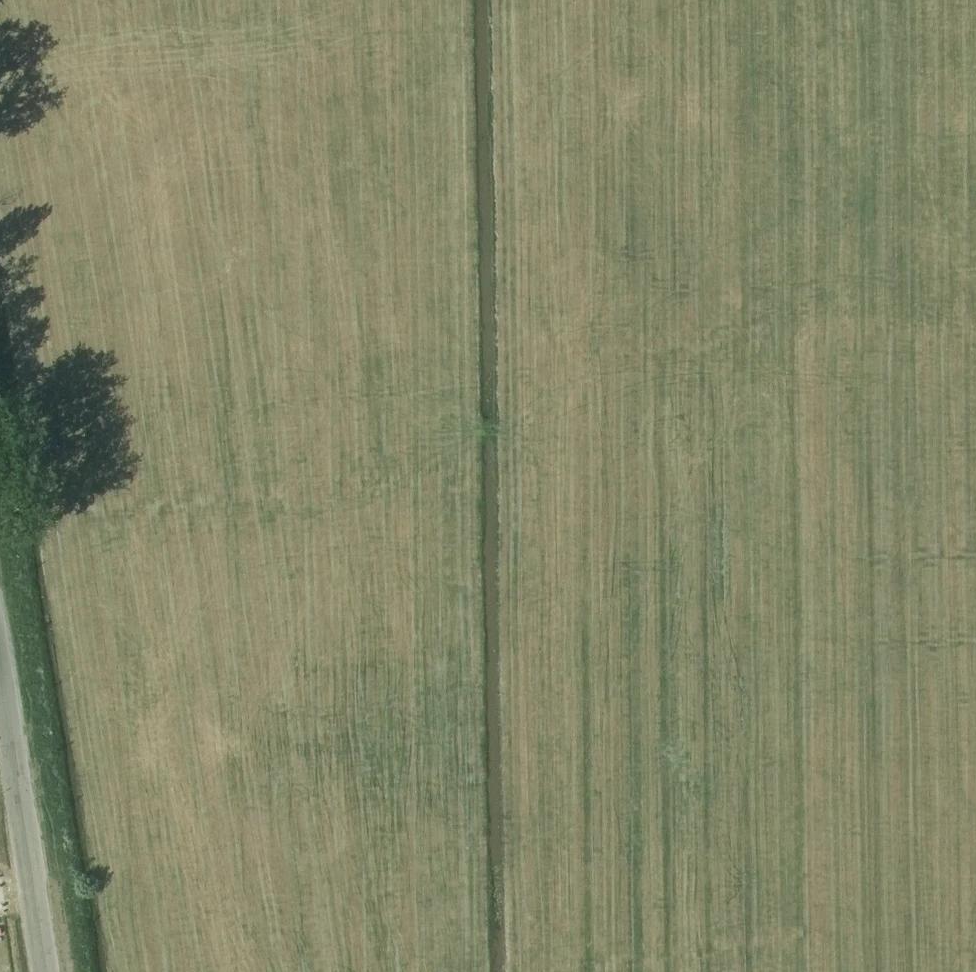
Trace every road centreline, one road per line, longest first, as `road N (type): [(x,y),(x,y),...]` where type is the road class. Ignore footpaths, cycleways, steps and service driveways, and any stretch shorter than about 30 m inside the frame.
road 1 (unclassified): [(47,971),(0,643)]

